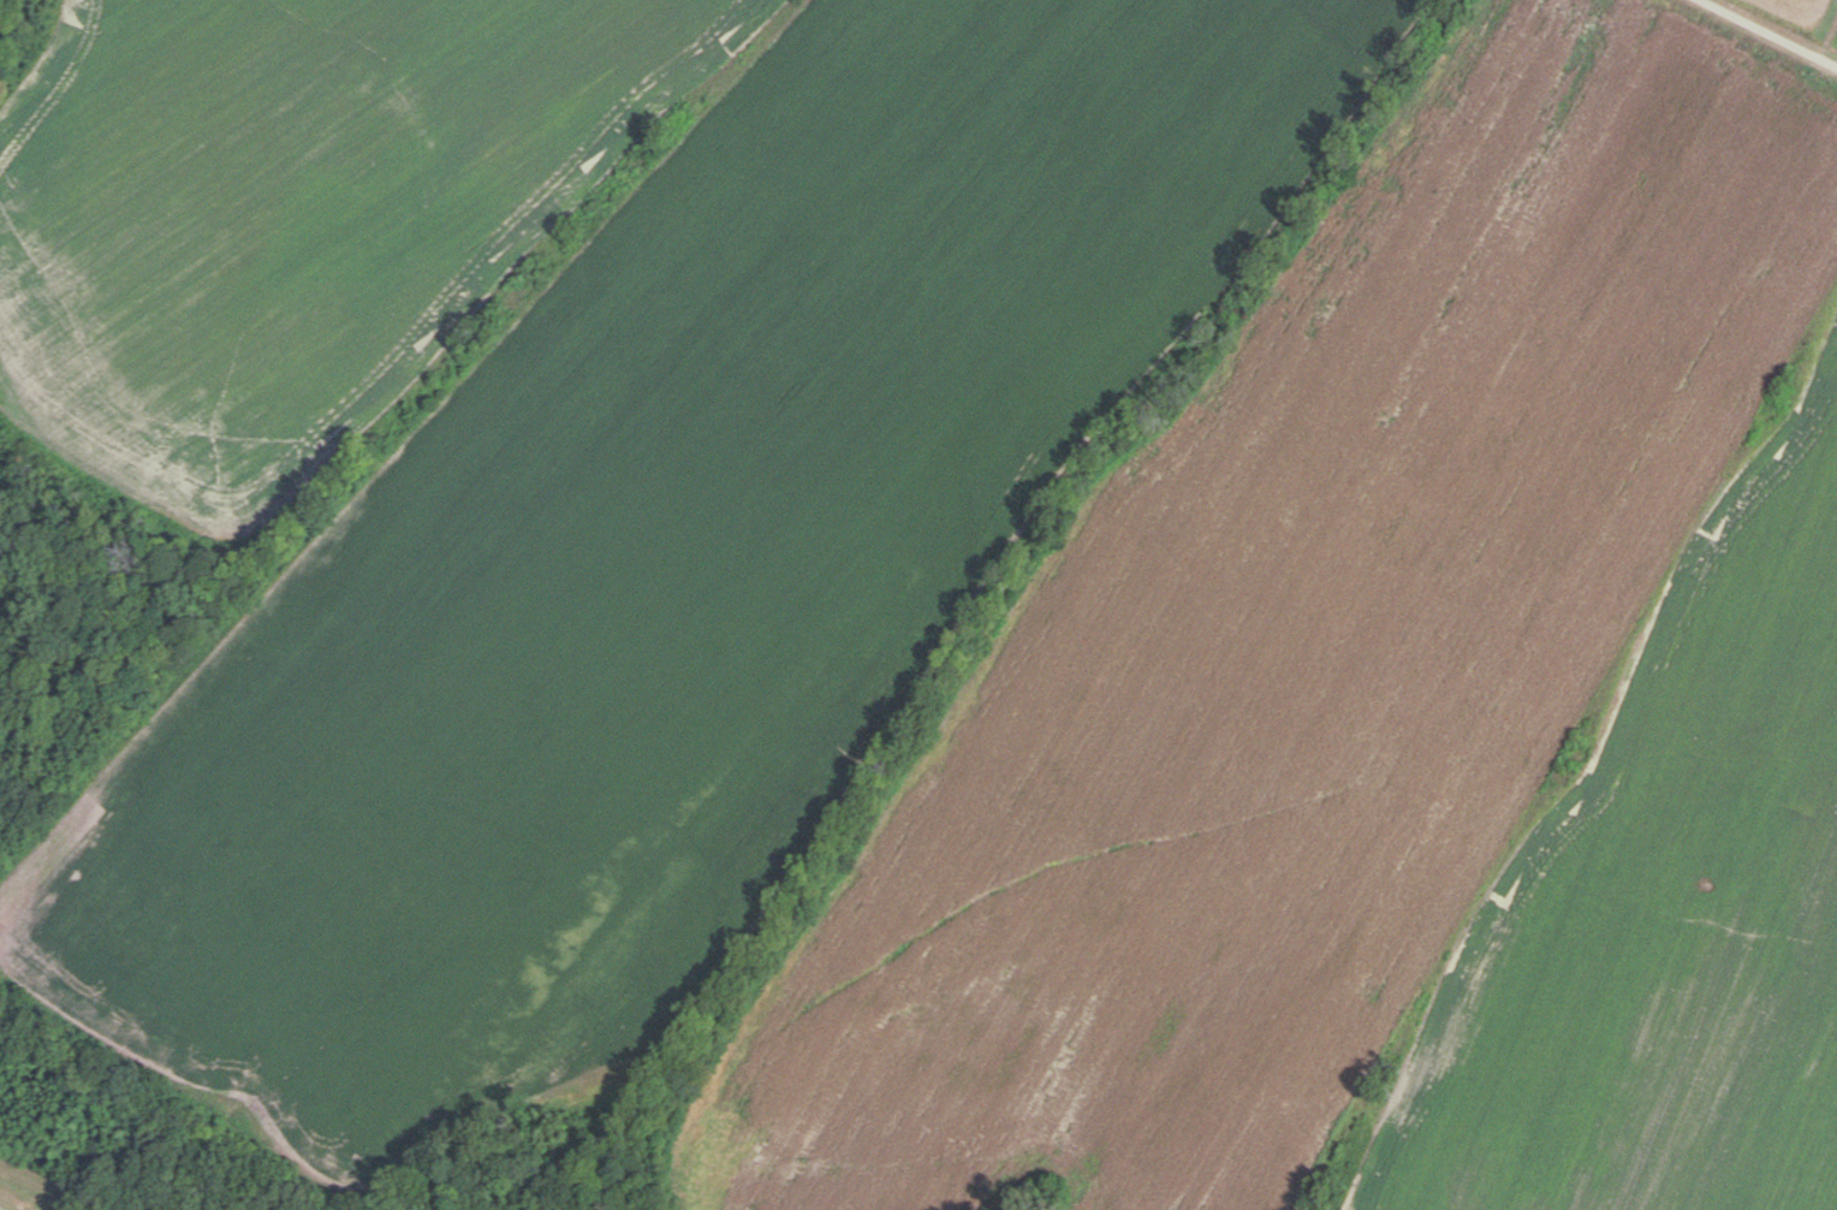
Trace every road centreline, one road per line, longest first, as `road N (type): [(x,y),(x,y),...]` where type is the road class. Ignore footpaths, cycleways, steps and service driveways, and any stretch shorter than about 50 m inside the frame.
road 1 (residential): [(1836,66),(1705,0)]

